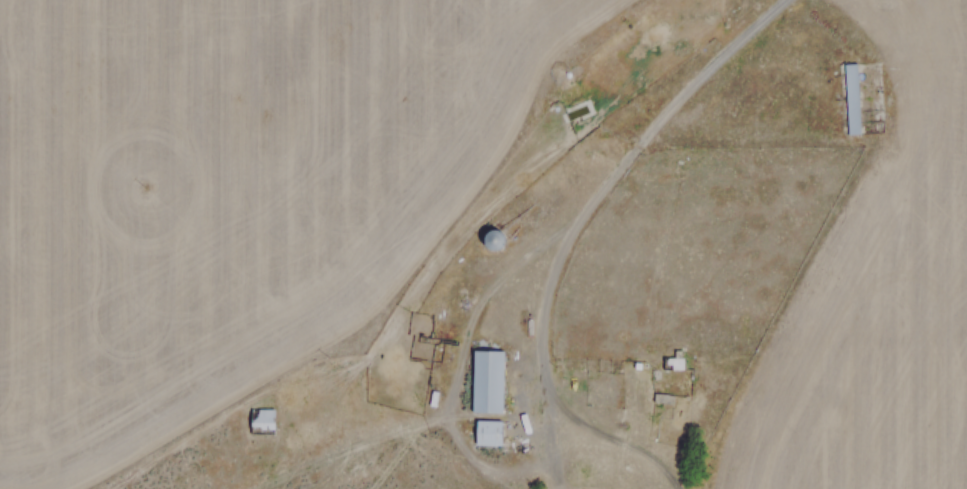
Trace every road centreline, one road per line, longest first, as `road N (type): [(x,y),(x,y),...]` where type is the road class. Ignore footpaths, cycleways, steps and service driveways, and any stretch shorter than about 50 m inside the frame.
road 1 (residential): [(674,488),(667,471),(587,427),(544,391),(537,351),(546,290),(573,228),(708,67),(789,0)]
road 2 (residential): [(544,391),(541,448),(532,463),(511,476),(467,456),(452,418),(457,358),(489,295),(535,244),(573,228)]
road 3 (residential): [(452,418),(244,488)]

